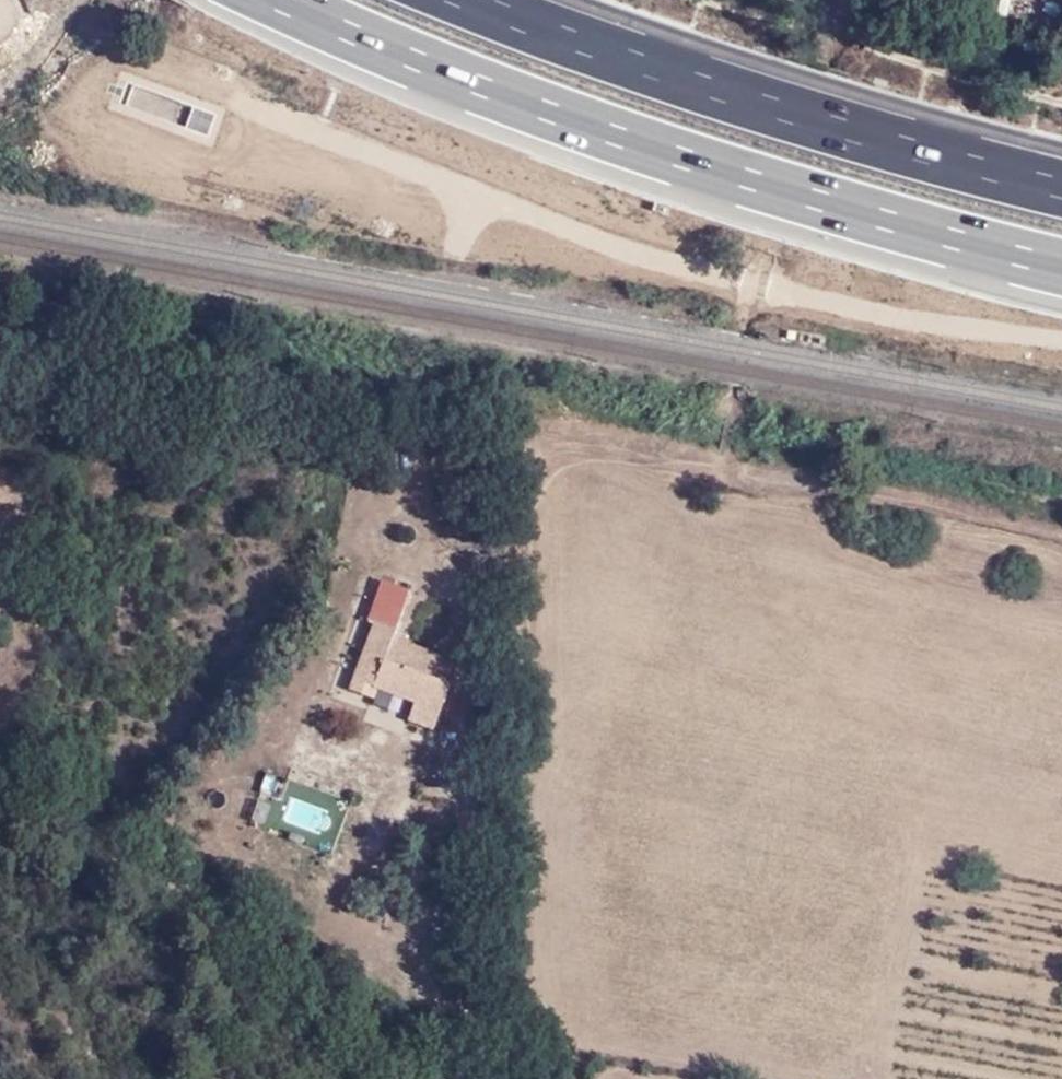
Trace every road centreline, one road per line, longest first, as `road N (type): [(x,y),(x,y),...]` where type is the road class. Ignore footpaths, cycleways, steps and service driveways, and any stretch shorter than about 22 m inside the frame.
road 1 (motorway): [(276,0),(677,155),(1061,267)]
road 2 (motorway): [(1061,189),(723,93),(463,0)]
road 3 (track): [(0,801),(190,895),(358,1011),(426,1078)]
road 4 (track): [(442,1078),(473,741)]

